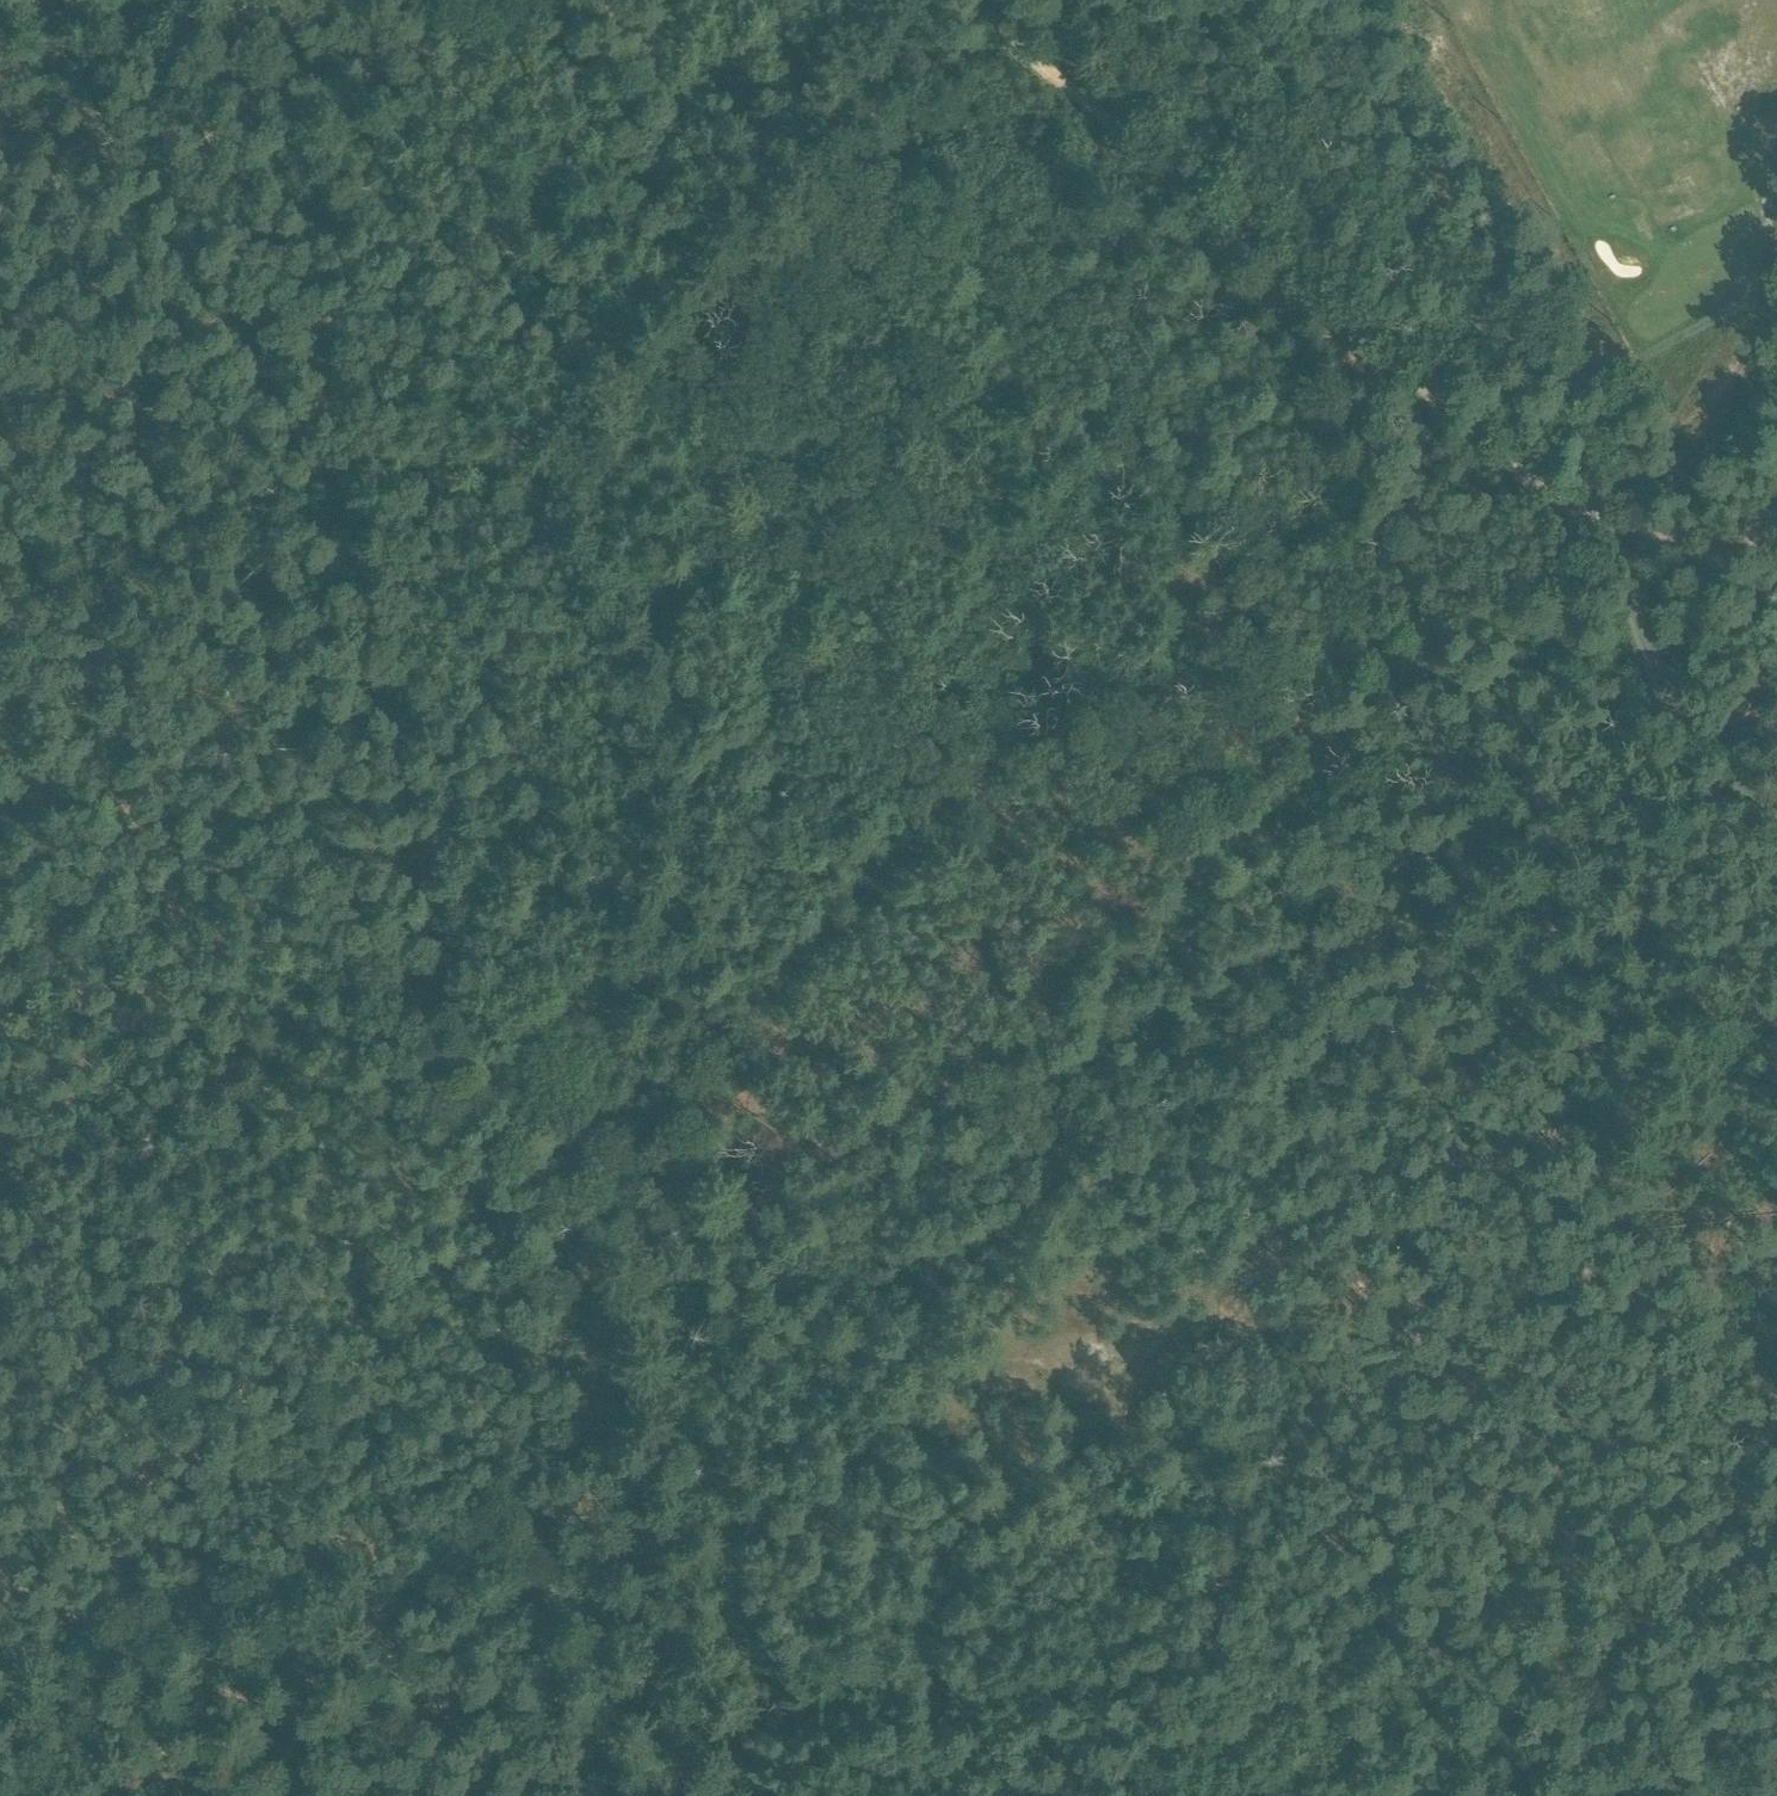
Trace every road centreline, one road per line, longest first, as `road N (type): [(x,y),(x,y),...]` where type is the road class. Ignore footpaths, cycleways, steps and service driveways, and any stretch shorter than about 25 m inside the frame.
road 1 (track): [(963,0),(1586,510)]

